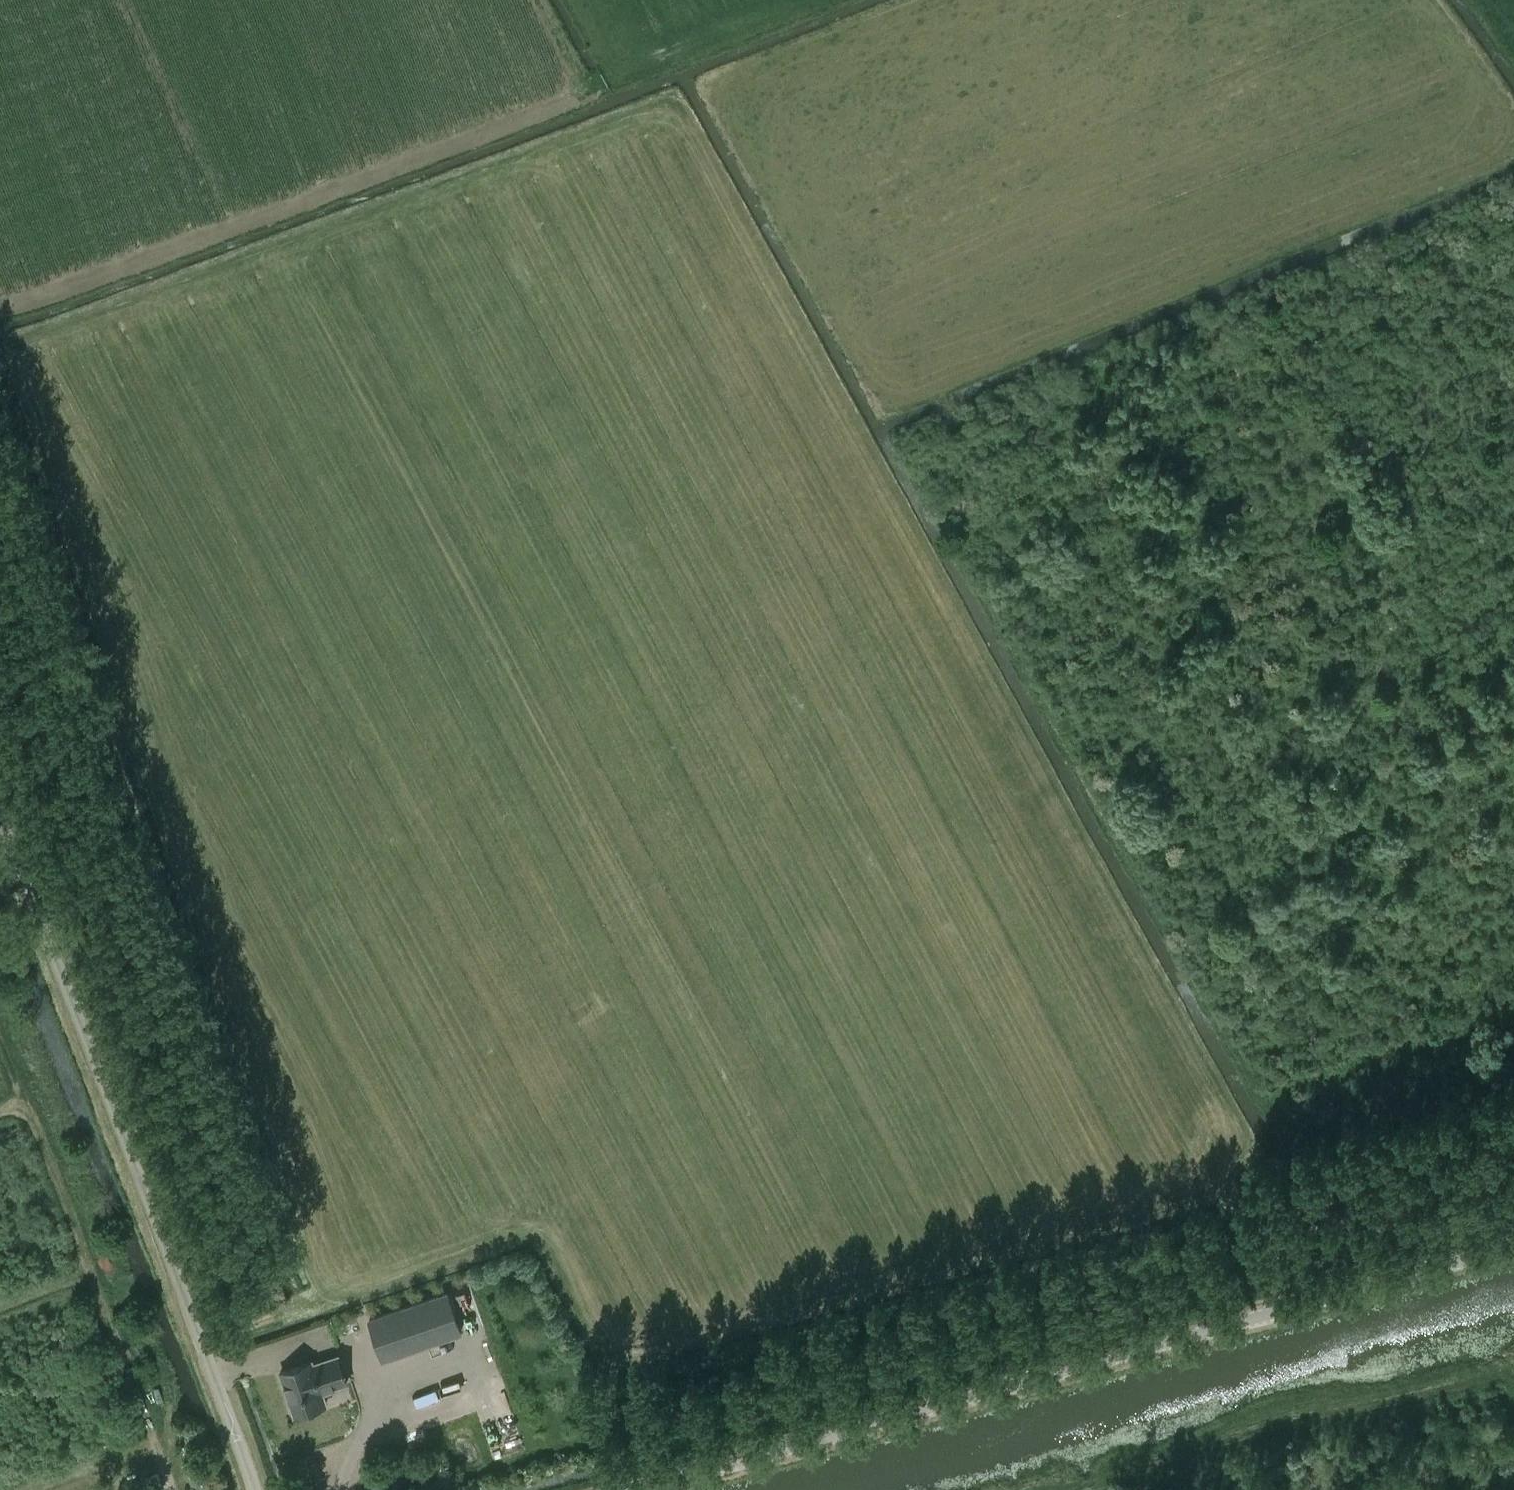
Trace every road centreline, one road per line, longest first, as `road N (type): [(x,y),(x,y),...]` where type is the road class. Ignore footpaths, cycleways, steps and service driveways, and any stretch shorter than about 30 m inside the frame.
road 1 (unclassified): [(648,1489),(1513,1247)]
road 2 (unclassified): [(255,1489),(0,816)]

